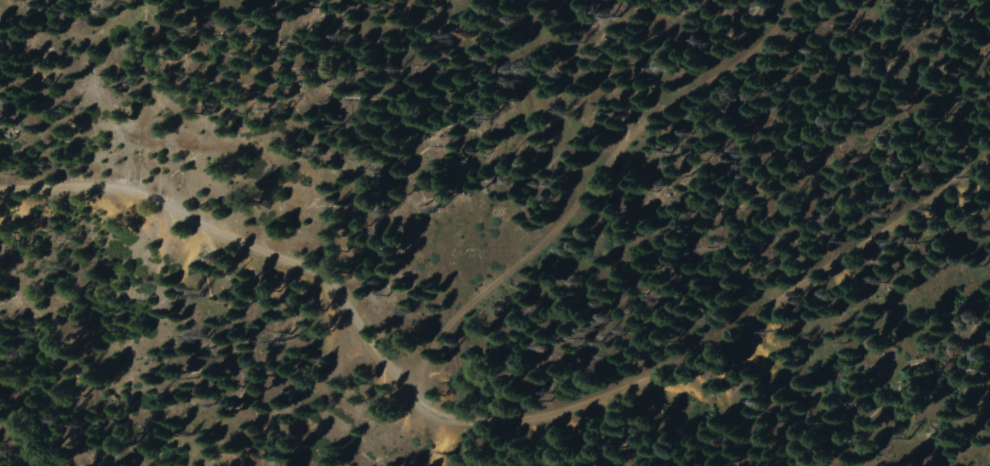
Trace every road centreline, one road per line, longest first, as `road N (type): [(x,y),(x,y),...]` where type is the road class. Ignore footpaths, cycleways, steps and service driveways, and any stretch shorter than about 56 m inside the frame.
road 1 (track): [(989,135),(598,446),(527,446),(451,413),(234,217),(152,190),(0,202)]

